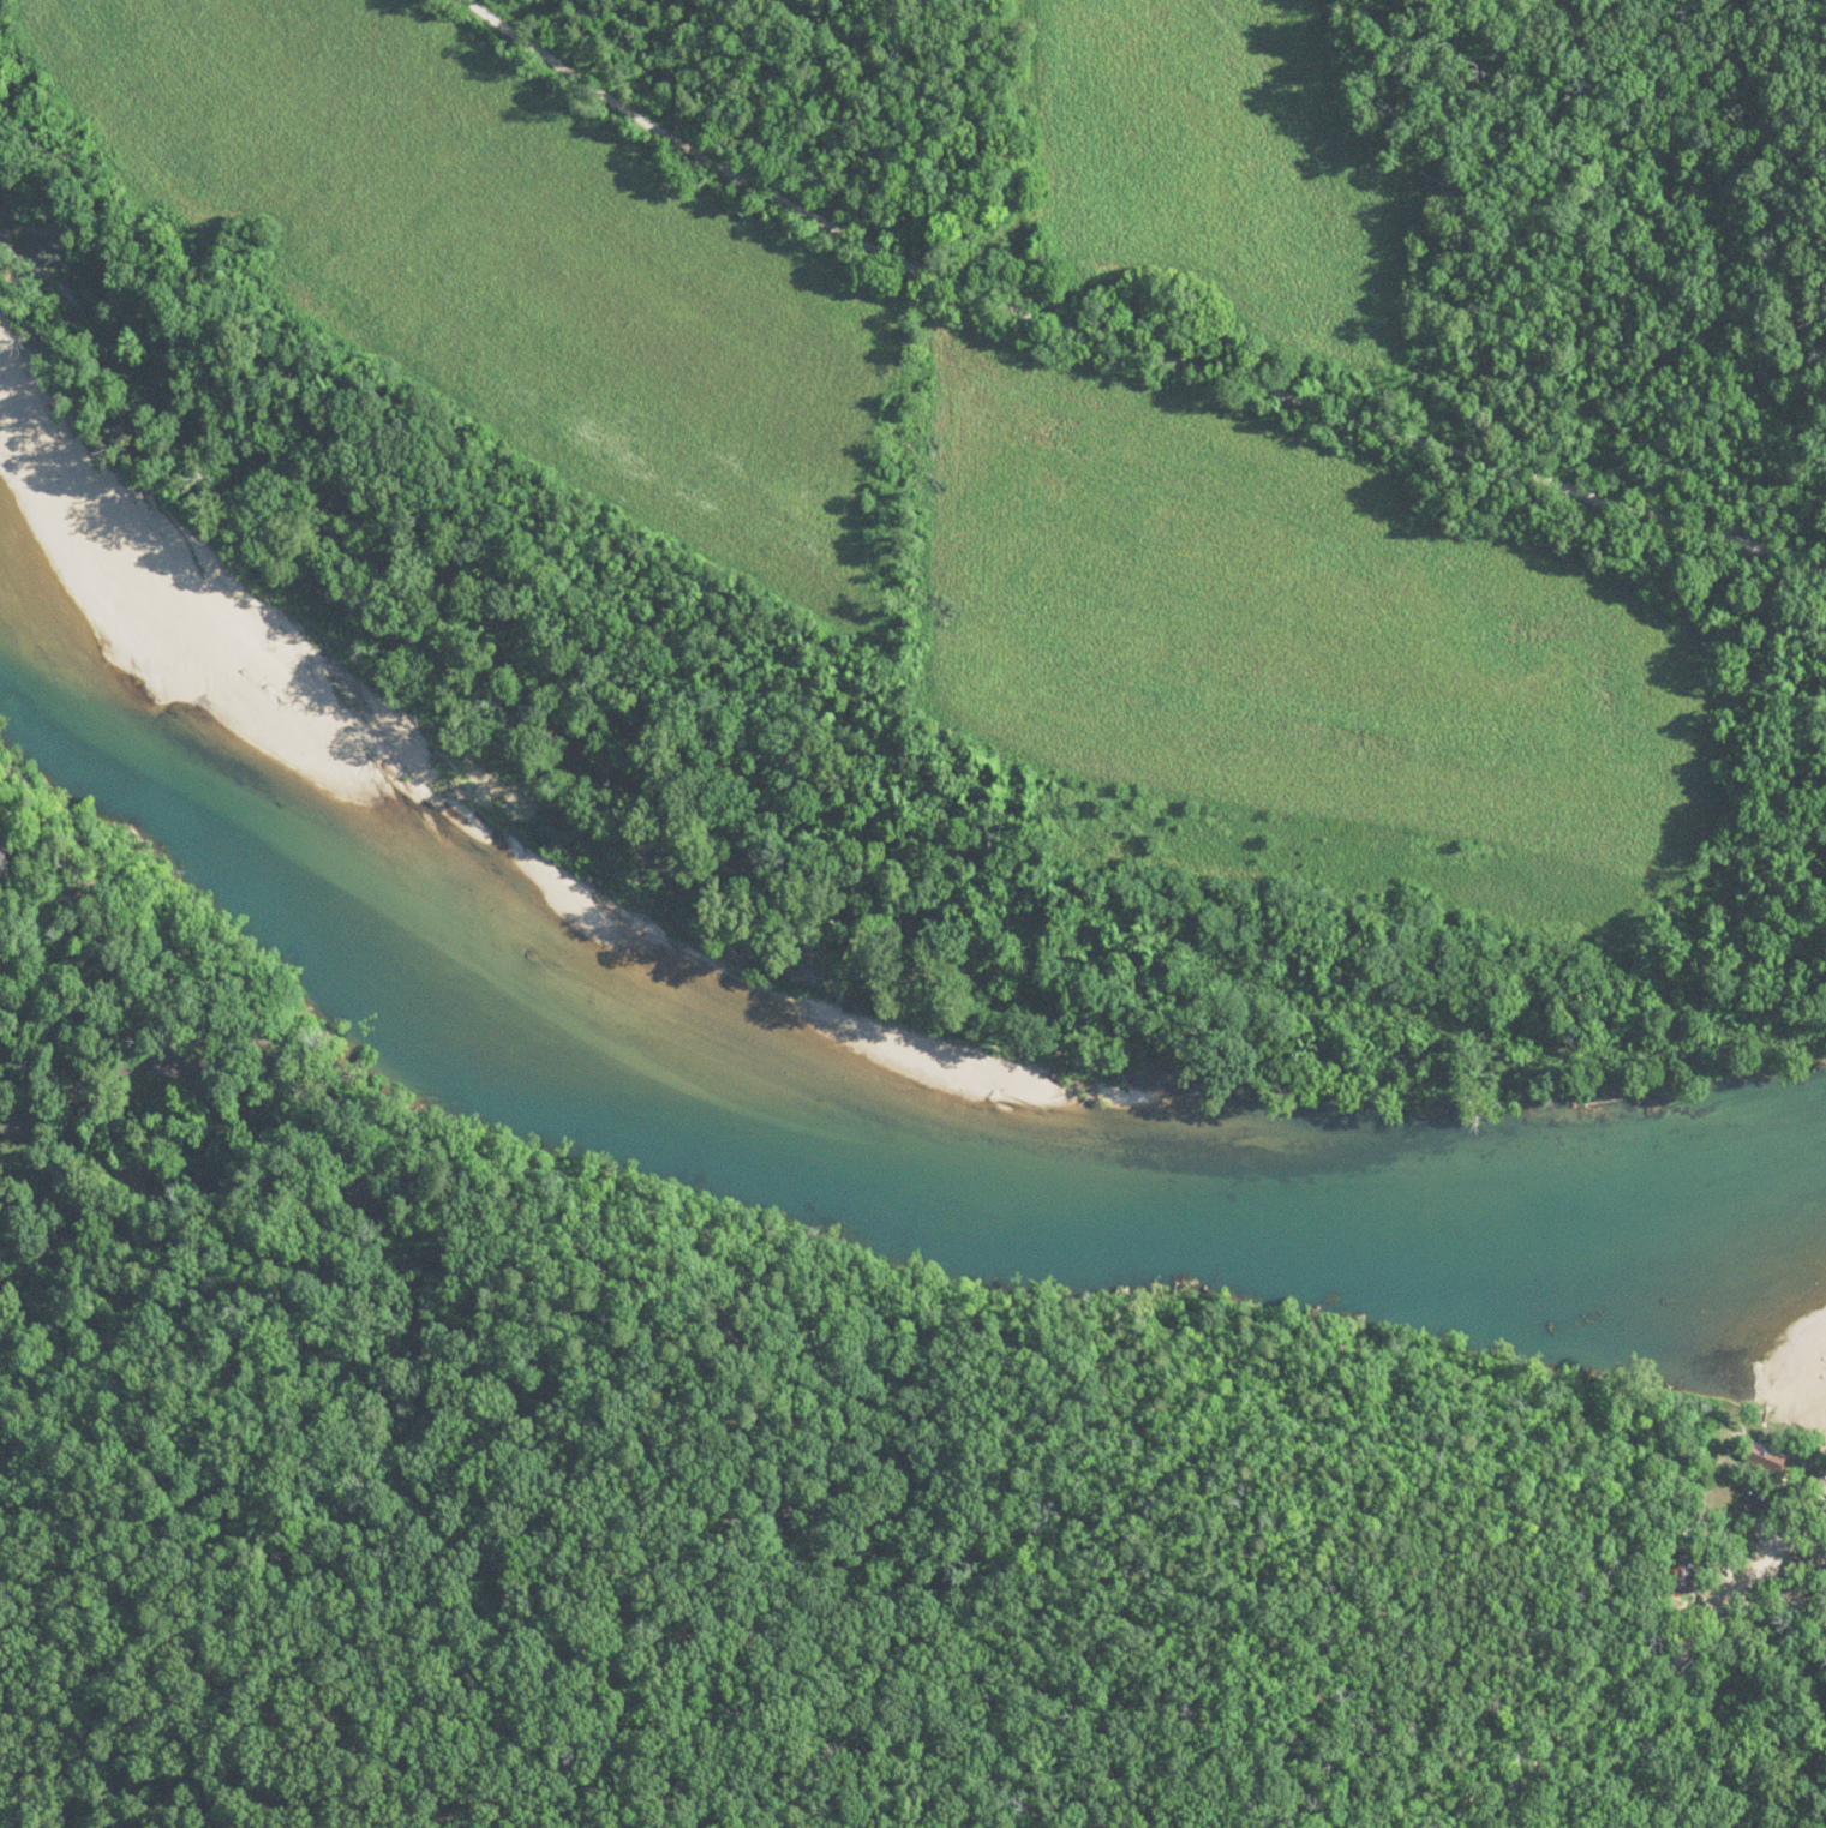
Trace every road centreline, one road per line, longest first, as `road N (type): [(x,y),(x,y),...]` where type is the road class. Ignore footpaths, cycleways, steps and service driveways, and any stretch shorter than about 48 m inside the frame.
road 1 (track): [(477,0),(618,95),(938,241),(1825,572)]
road 2 (residential): [(1463,1827),(1535,1760),(1635,1694),(1713,1601),(1773,1546)]
road 3 (track): [(295,1167),(152,1209),(83,1264),(0,1273)]
road 4 (residential): [(145,1053),(228,1060),(251,1043),(239,1020),(221,1020),(145,1053)]
road 5 (residential): [(0,1126),(53,1089),(145,1053)]

